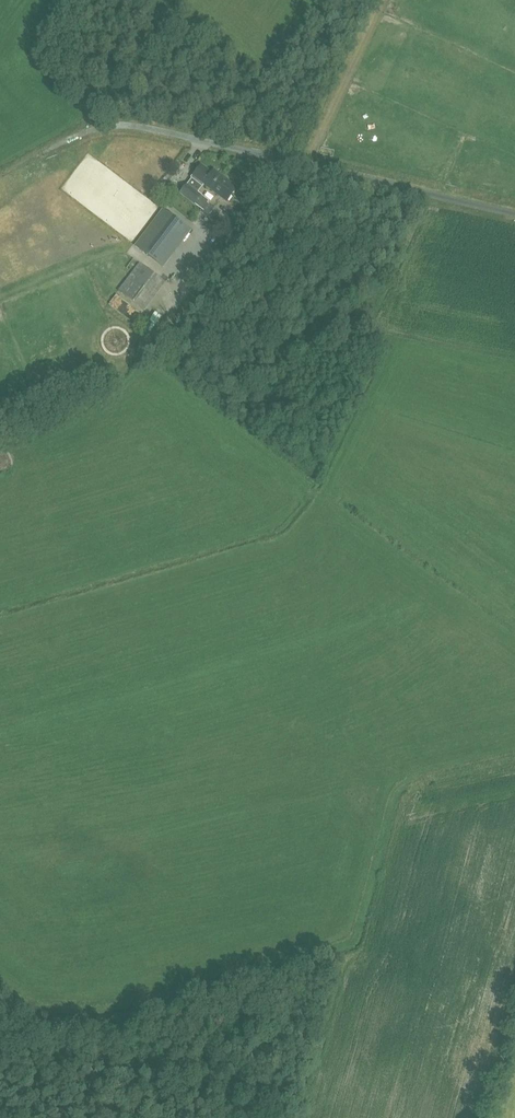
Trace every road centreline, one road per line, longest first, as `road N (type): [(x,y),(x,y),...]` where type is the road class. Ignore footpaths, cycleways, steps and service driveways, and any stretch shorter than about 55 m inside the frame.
road 1 (unclassified): [(514,213),(131,125),(94,129),(44,153)]

